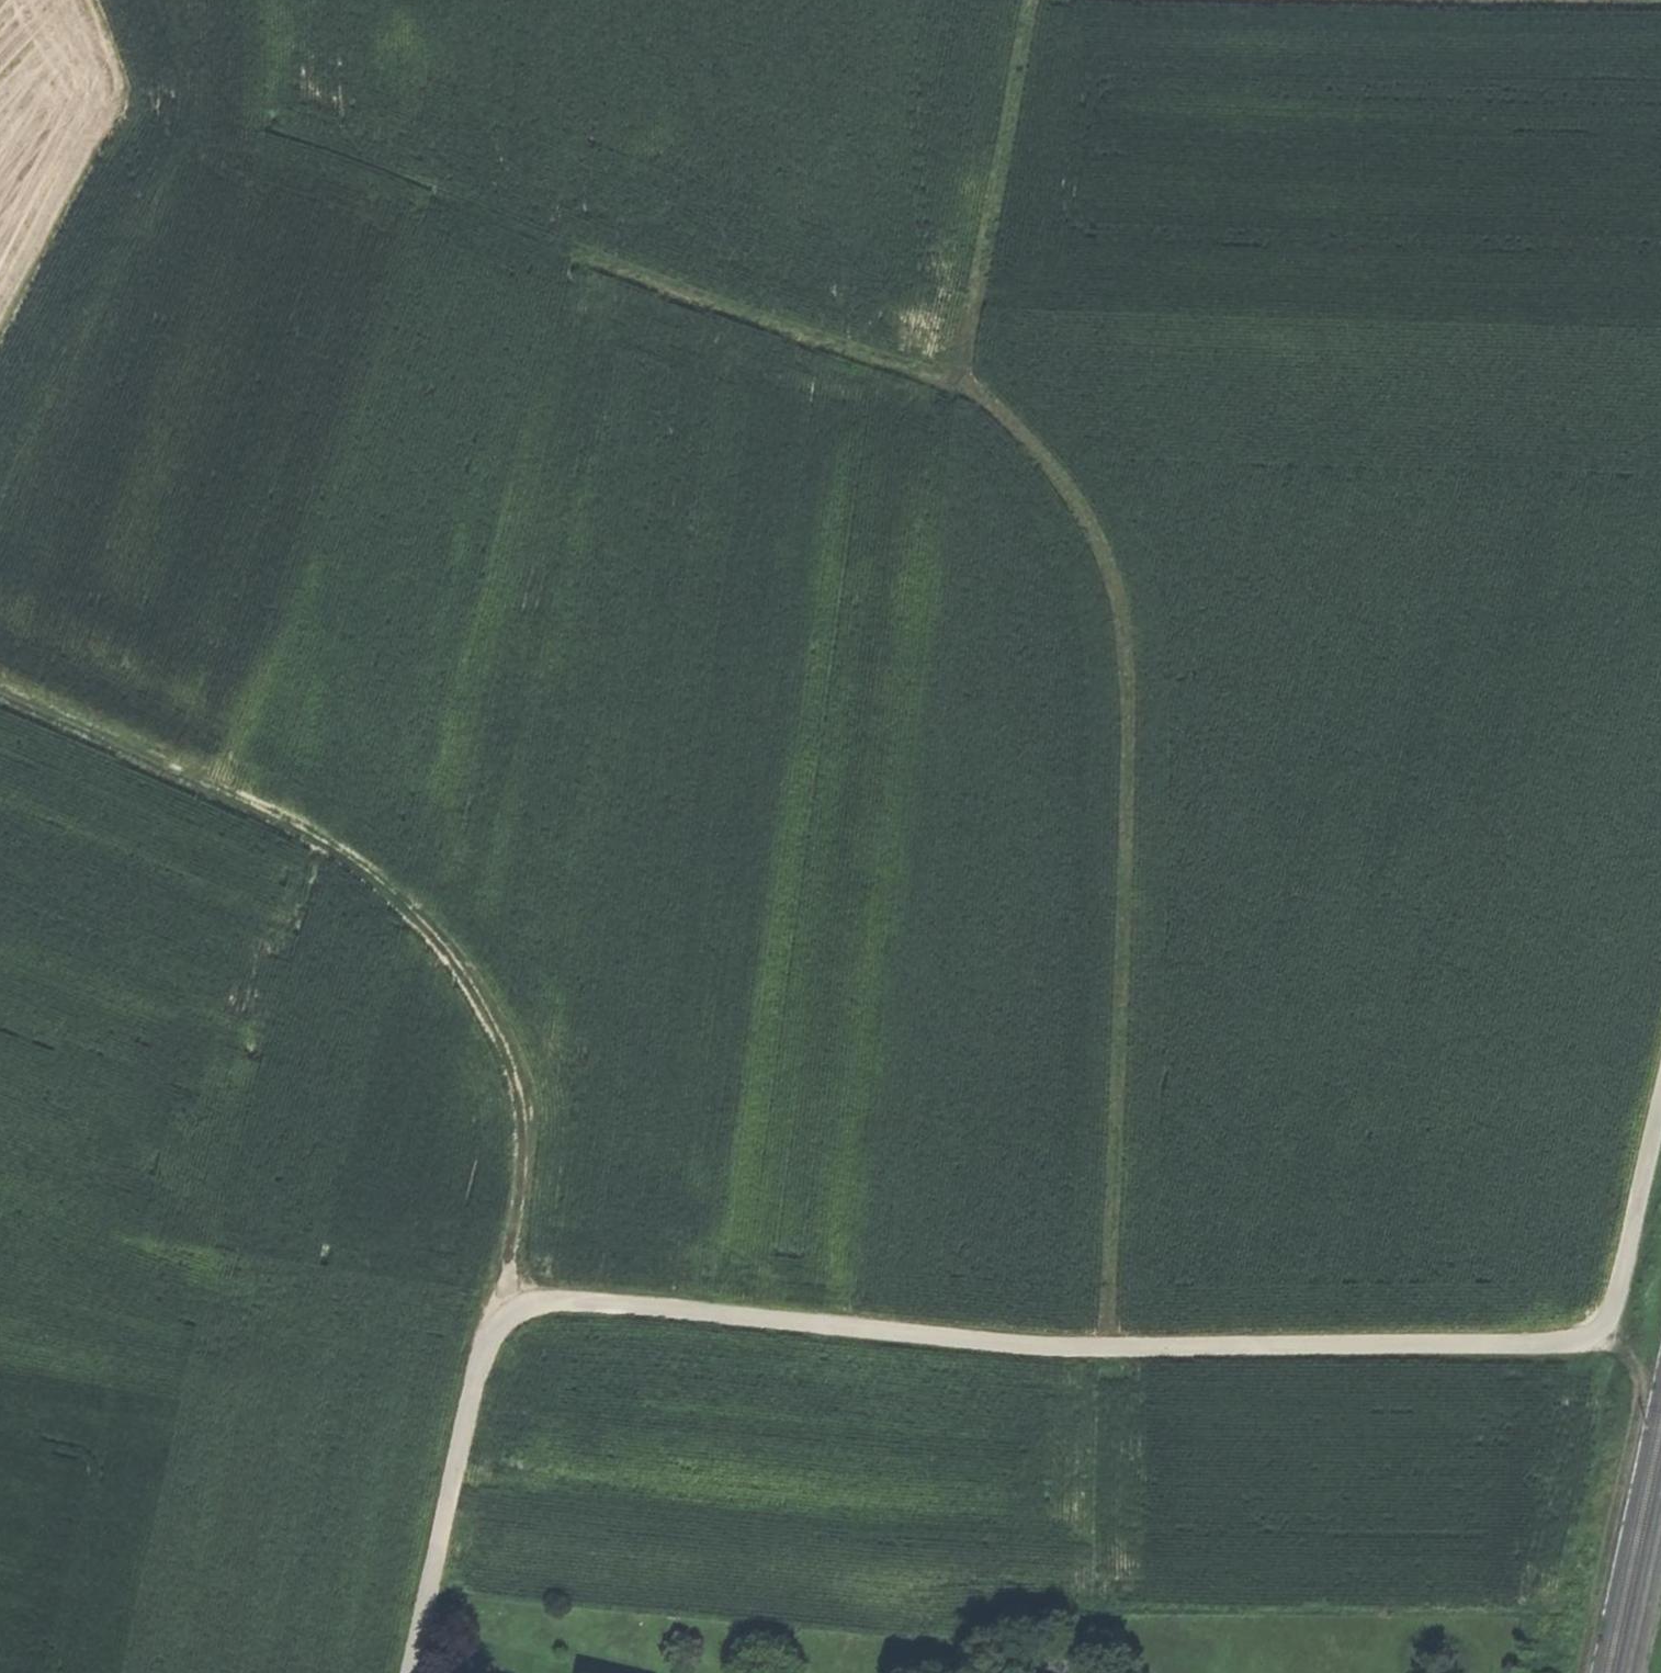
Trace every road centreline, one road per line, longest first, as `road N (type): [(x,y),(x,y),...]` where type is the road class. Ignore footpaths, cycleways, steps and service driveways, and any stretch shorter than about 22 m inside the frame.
road 1 (unclassified): [(630,1302),(1025,1342),(1566,1343),(1587,1337),(1610,1314),(1660,1109)]
road 2 (track): [(519,1308),(509,1251),(530,1148),(528,1082),(507,1028),(444,940),(375,868),(287,816),(0,691)]
road 3 (unclassified): [(630,1302),(541,1302),(501,1319),(489,1338),(413,1672)]
road 4 (track): [(1603,1325),(1631,1354),(1637,1403),(1577,1672)]

